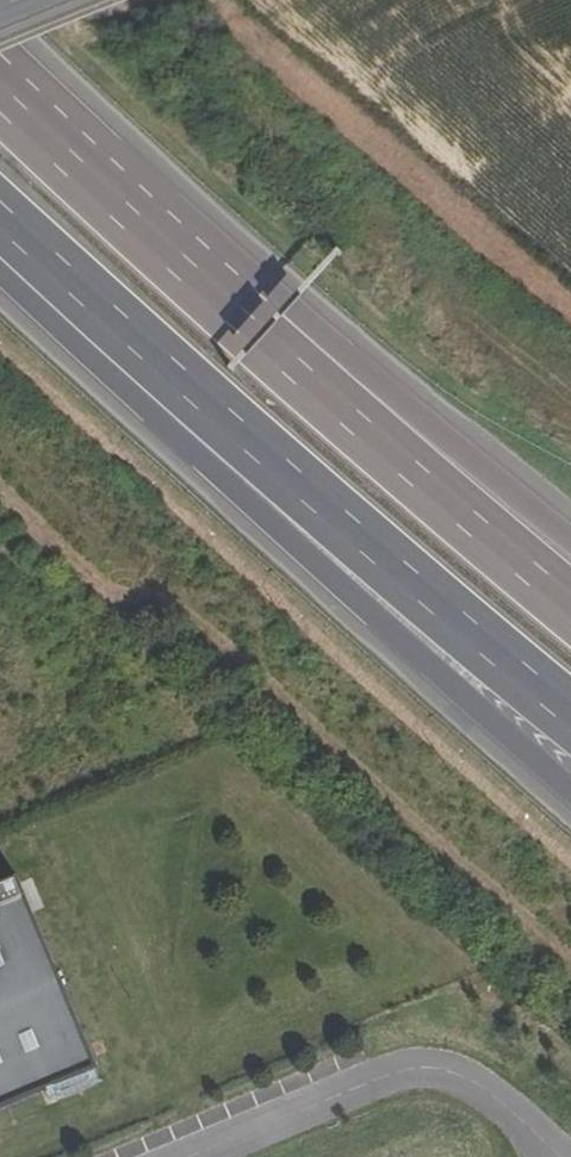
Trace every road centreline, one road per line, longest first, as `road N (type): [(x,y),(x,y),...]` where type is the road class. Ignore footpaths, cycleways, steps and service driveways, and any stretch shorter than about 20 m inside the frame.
road 1 (motorway): [(0,267),(570,795)]
road 2 (motorway): [(0,211),(120,326),(570,719)]
road 3 (motorway): [(570,605),(259,336)]
road 4 (motorway): [(570,543),(396,403),(259,336)]
road 5 (motorway): [(259,336),(0,84)]

